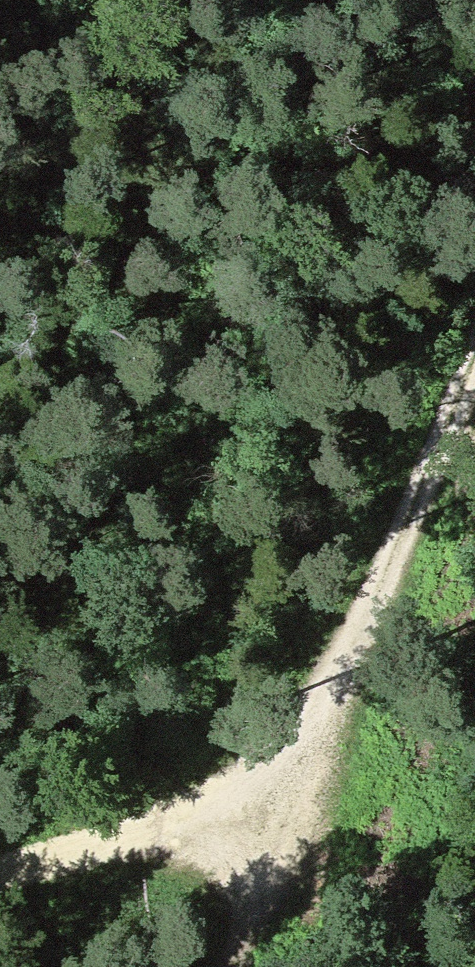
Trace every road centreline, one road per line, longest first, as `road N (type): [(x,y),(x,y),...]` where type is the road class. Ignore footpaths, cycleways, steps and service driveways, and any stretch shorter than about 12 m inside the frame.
road 1 (track): [(236,966),(254,872),(247,785),(112,0)]
road 2 (track): [(474,382),(372,613),(319,706),(286,744),(247,785),(196,816),(0,883)]

